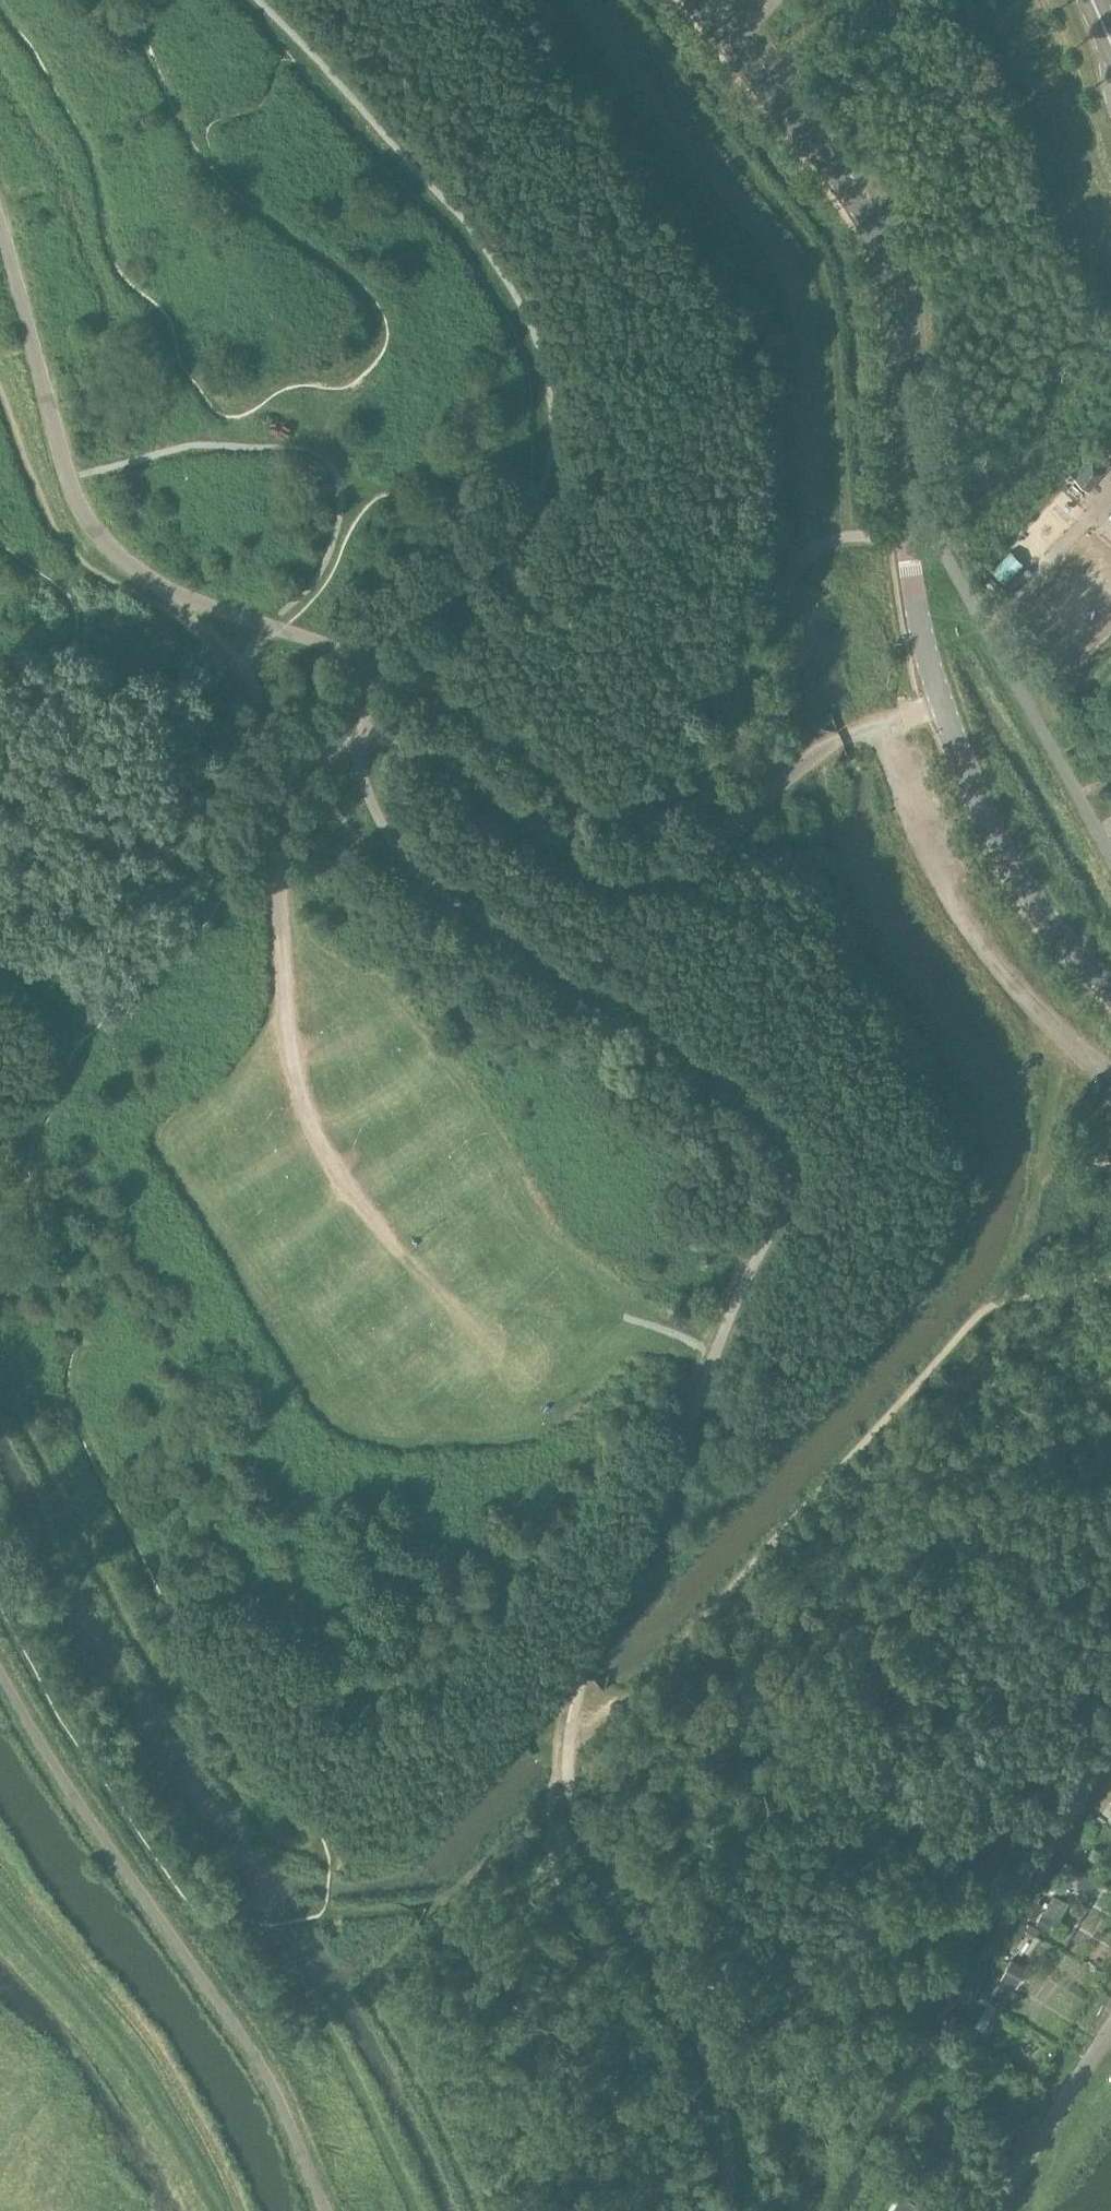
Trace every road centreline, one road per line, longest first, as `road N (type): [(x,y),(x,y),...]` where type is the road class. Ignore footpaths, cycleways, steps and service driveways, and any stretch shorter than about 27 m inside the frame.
road 1 (track): [(558,0),(570,28),(760,292),(801,691),(832,780),(832,869),(849,924),(970,1134),(968,1210),(957,1241),(942,1270),(562,1695),(438,1826),(399,1851),(371,1857),(279,1845),(240,1804),(131,1639),(0,1379)]
road 2 (unclassified): [(1110,989),(1016,876),(930,669),(906,535),(892,289),(878,239),(853,195),(697,0)]
road 3 (track): [(287,1014),(298,1087),(316,1136),(376,1221)]
road 4 (unclassified): [(992,2210),(1110,2028)]

